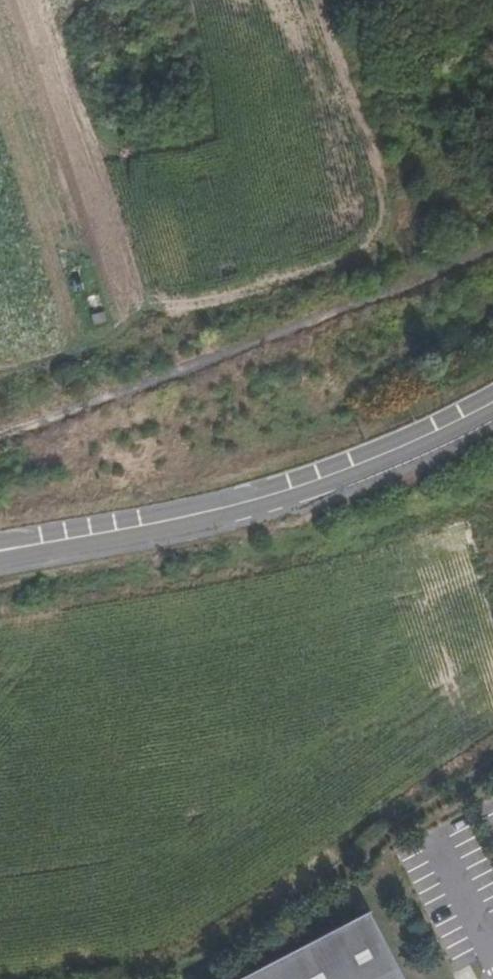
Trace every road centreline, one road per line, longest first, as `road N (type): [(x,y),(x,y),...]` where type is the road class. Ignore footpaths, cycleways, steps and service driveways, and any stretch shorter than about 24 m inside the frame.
road 1 (secondary): [(0,551),(237,509),(492,409)]

